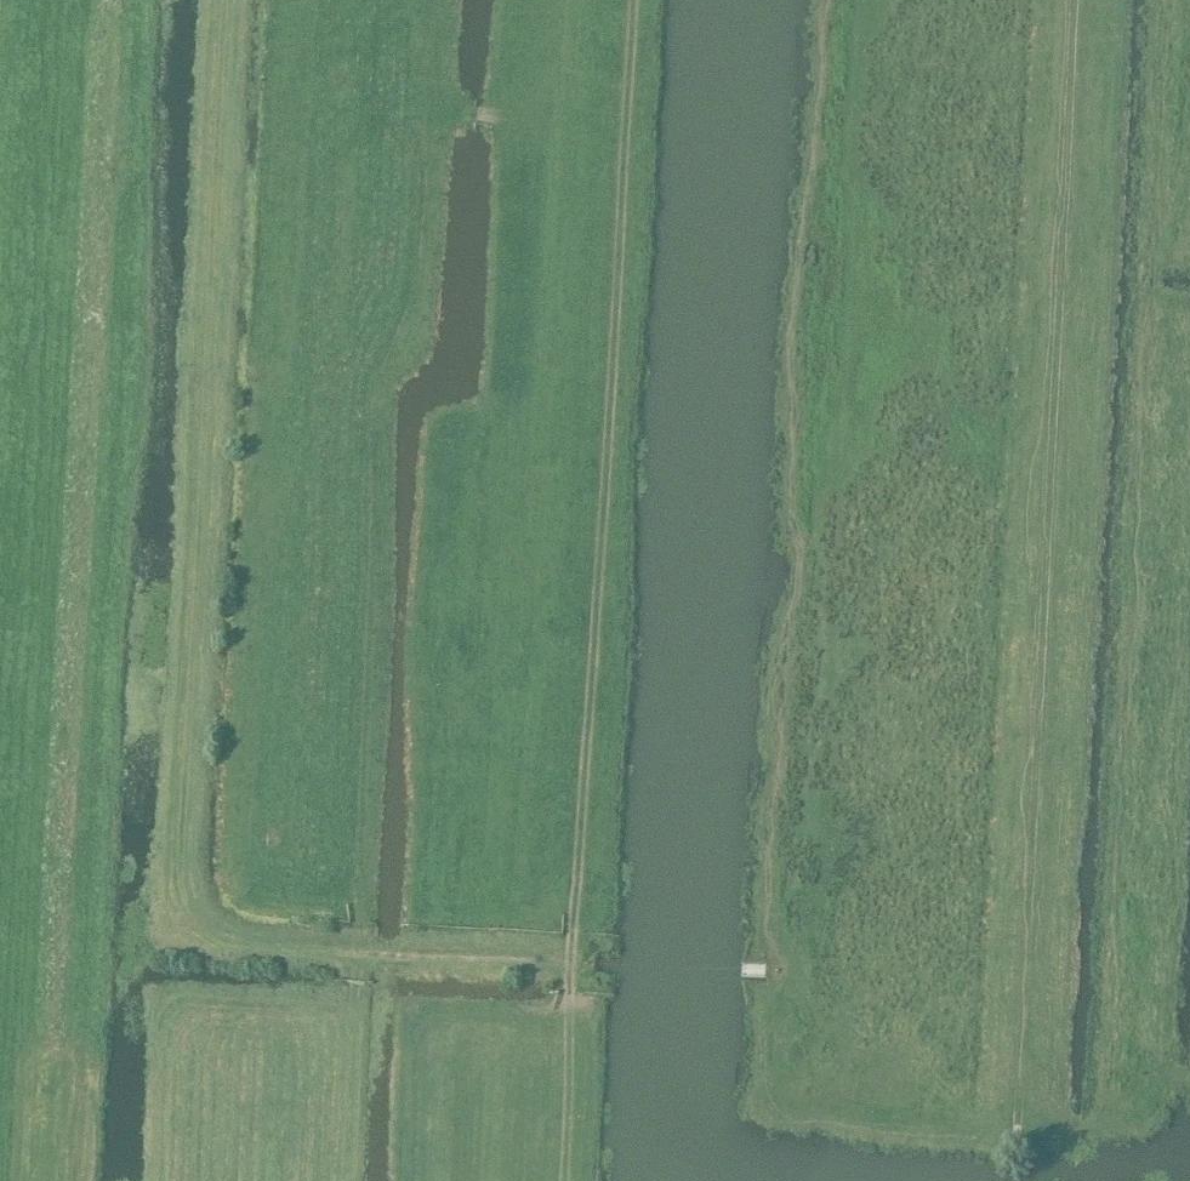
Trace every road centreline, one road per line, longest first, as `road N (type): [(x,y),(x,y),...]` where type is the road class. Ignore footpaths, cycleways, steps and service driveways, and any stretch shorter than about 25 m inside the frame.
road 1 (track): [(1014,1134),(1075,0)]
road 2 (track): [(578,1180),(593,964)]

